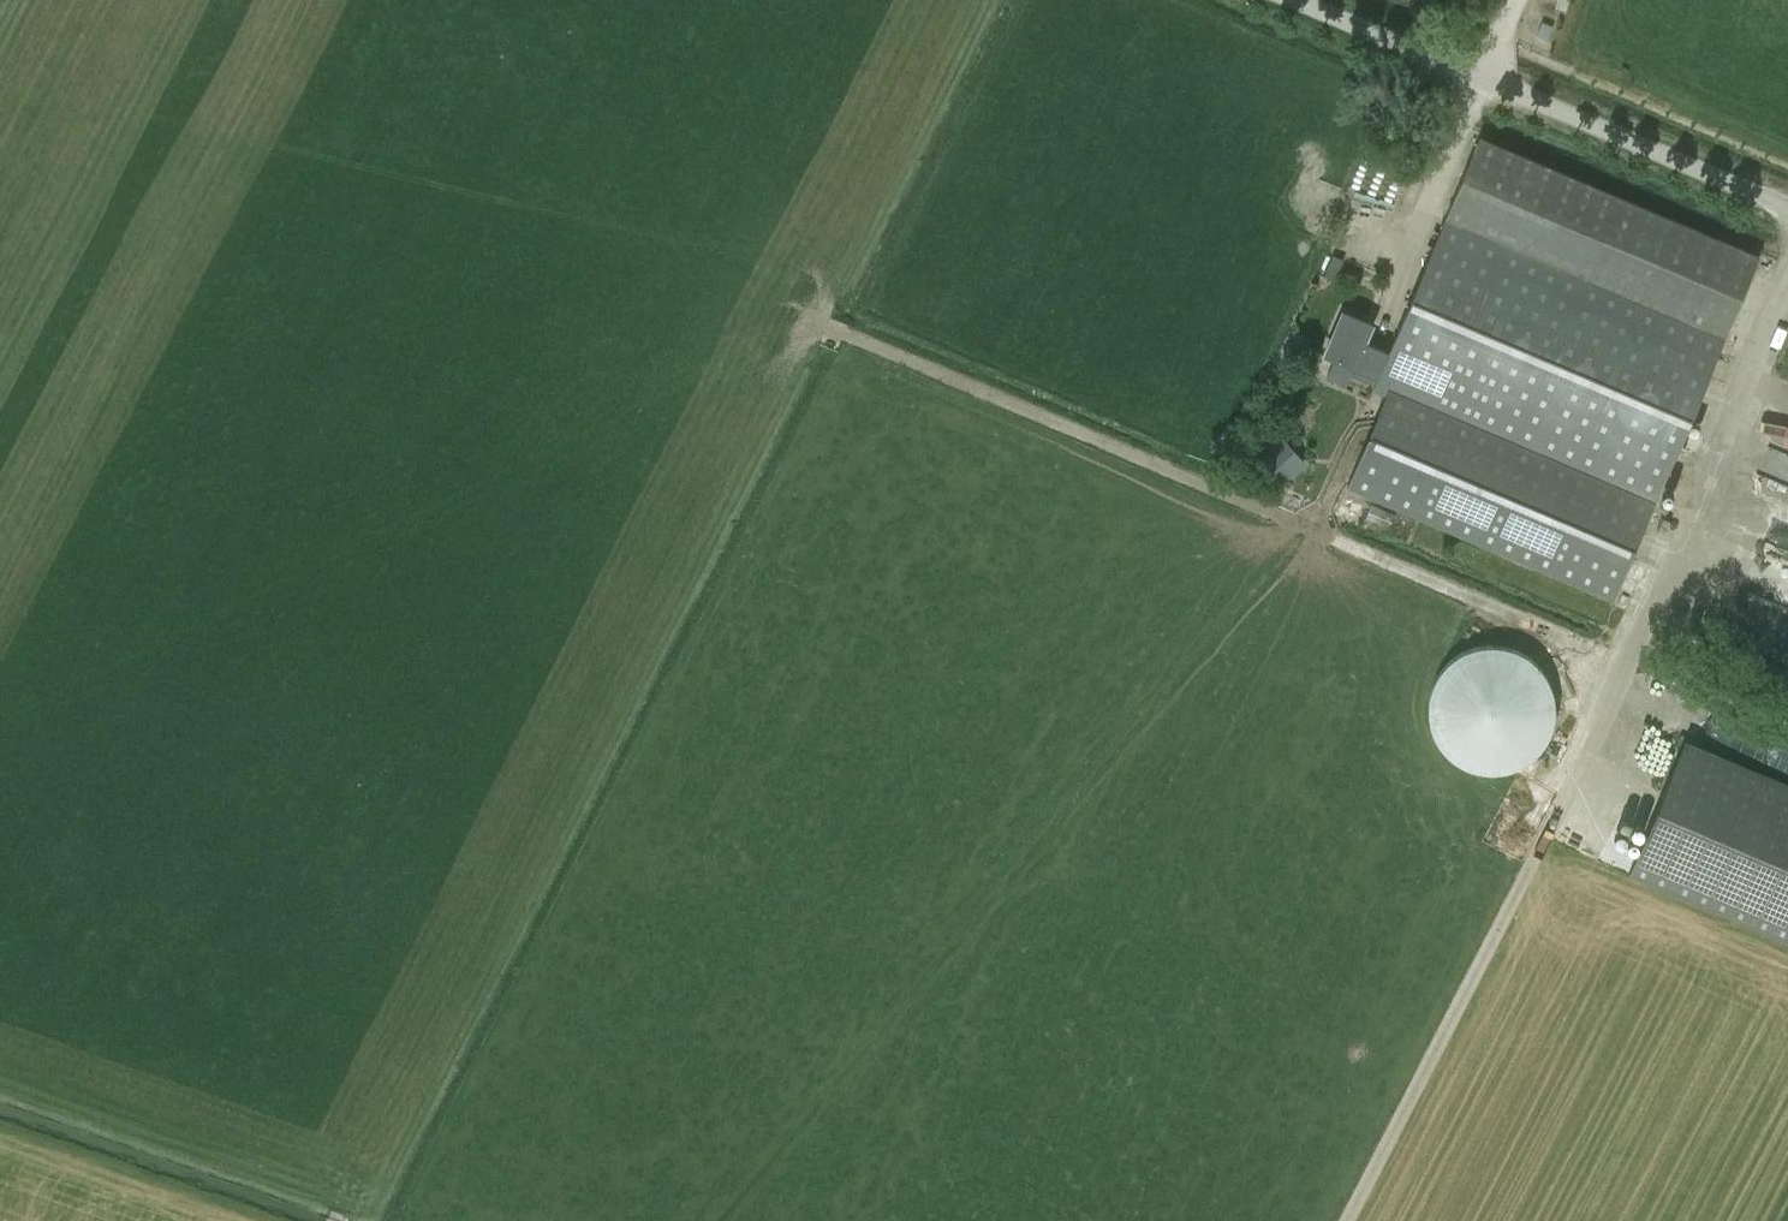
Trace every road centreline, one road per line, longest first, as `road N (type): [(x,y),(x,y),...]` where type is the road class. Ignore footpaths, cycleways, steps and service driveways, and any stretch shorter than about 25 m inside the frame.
road 1 (unclassified): [(1787,209),(1290,0)]

